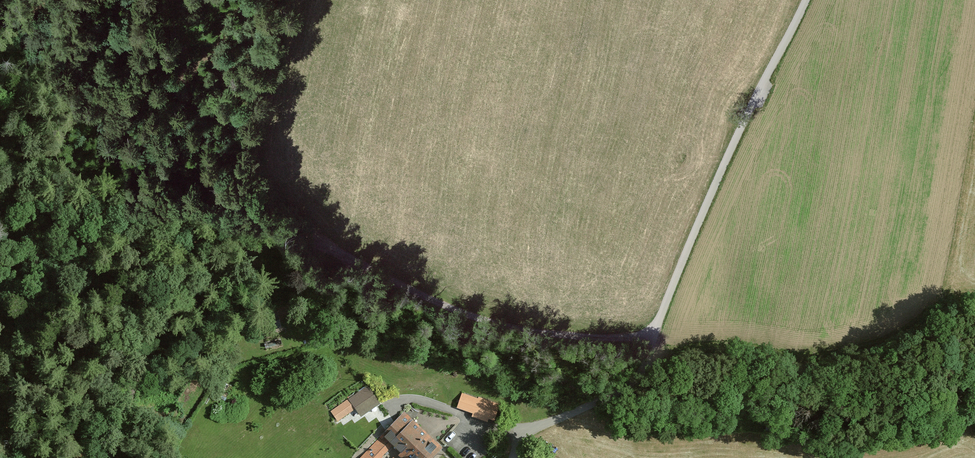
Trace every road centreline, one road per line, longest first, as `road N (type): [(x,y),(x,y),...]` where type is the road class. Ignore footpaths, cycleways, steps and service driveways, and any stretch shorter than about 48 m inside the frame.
road 1 (unclassified): [(512,457),(526,431),(640,376),(687,252),(806,0)]
road 2 (track): [(324,246),(493,322),(557,335),(653,337)]
road 3 (track): [(110,457),(143,360),(169,313),(262,247),(324,246)]

